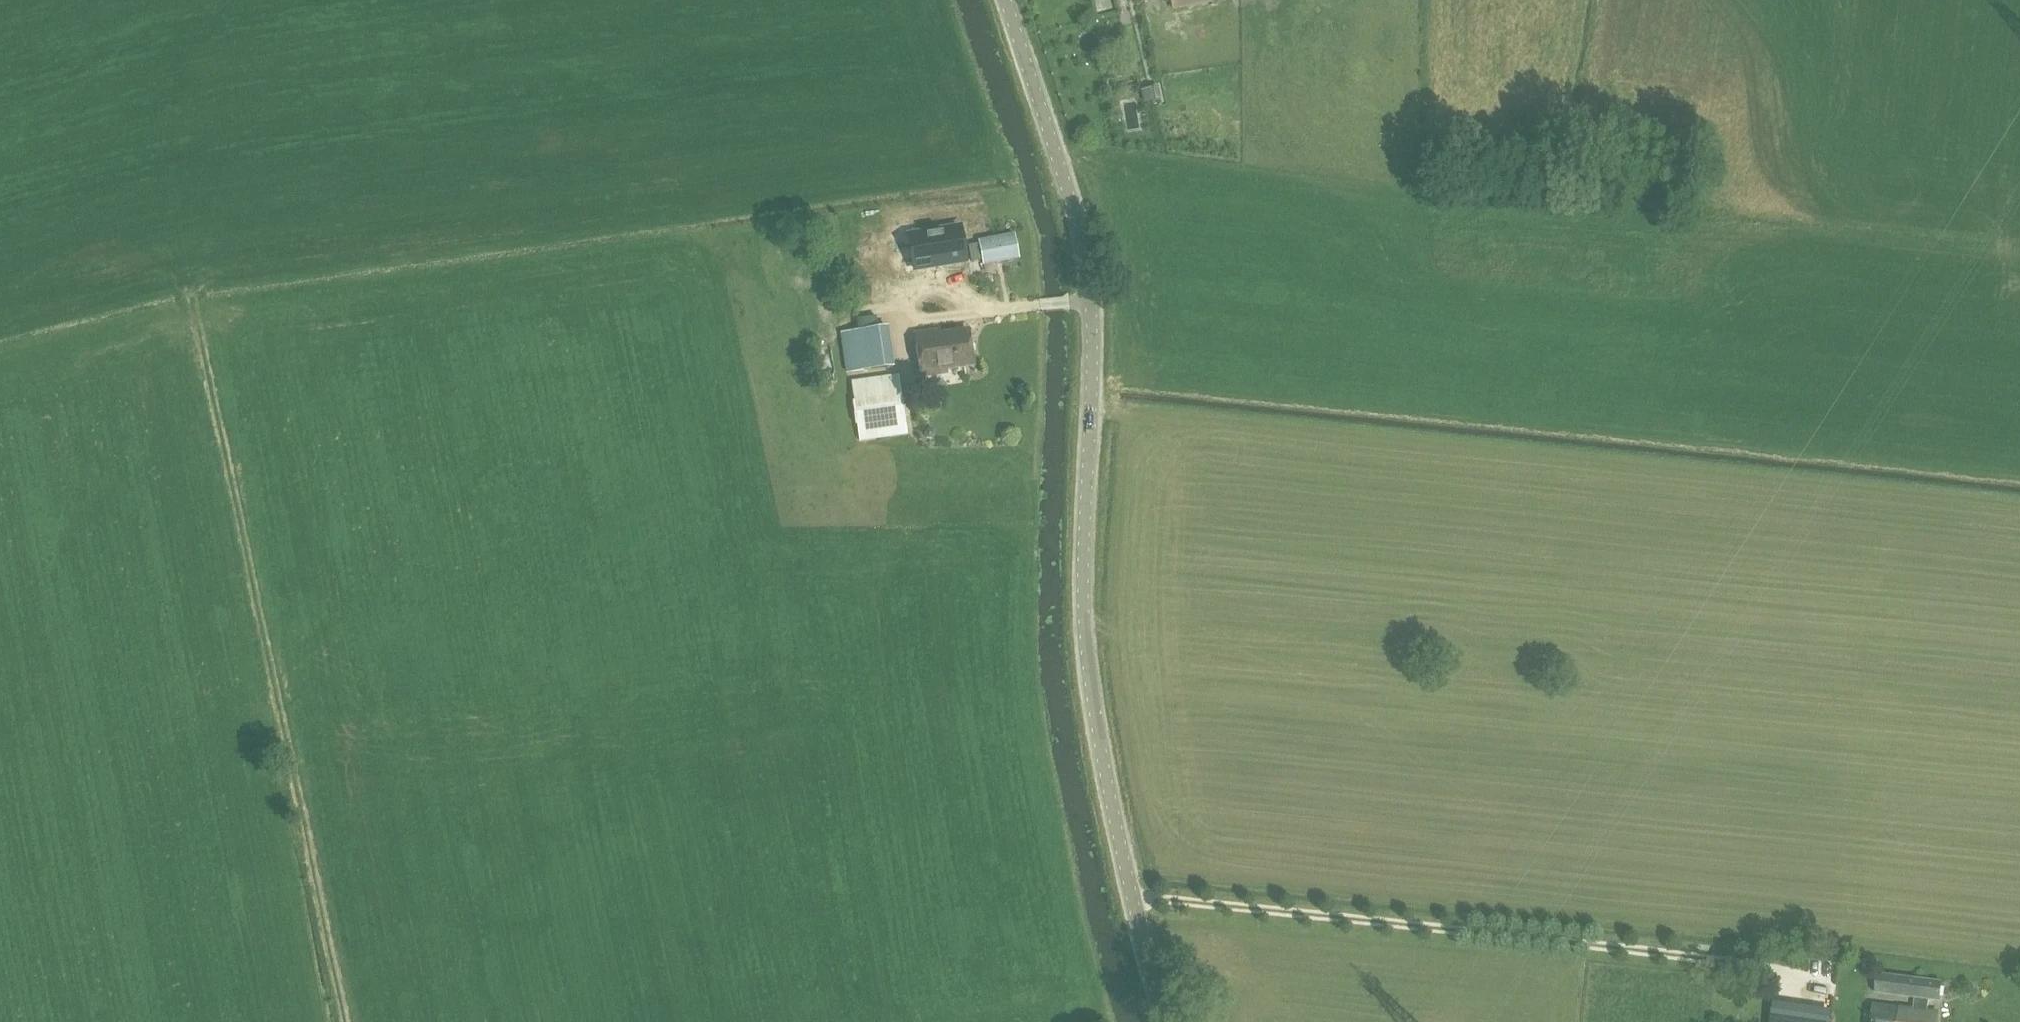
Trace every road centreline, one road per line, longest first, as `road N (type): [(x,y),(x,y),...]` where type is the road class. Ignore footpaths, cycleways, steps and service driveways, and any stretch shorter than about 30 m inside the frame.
road 1 (unclassified): [(1167,1021),(1132,899),(1088,657),(1090,278),(1006,0)]
road 2 (track): [(347,1021),(191,295)]
road 3 (track): [(1132,899),(1799,970)]

